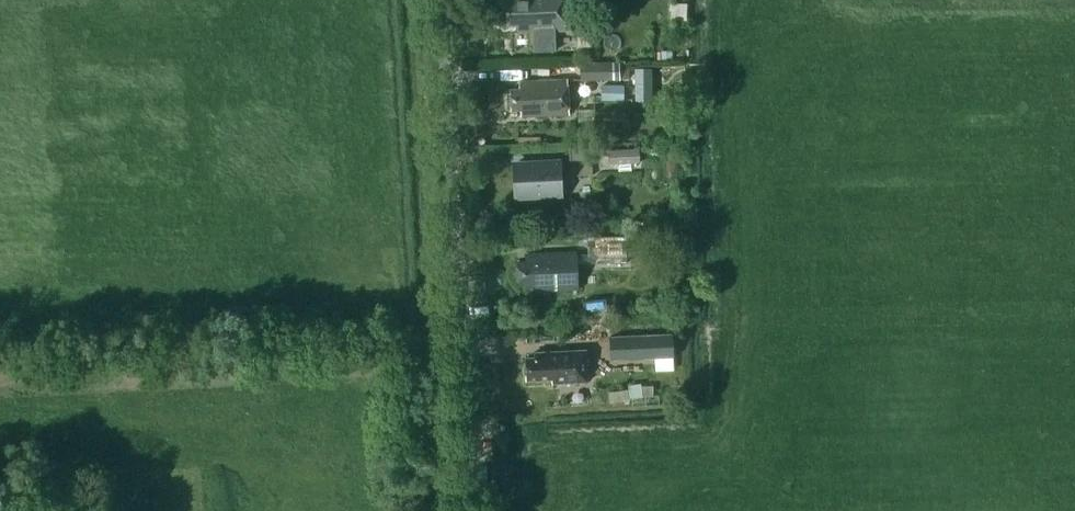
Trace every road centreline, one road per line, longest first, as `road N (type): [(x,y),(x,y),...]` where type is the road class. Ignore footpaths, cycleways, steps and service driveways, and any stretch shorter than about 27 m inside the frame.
road 1 (unclassified): [(468,510),(438,0)]

